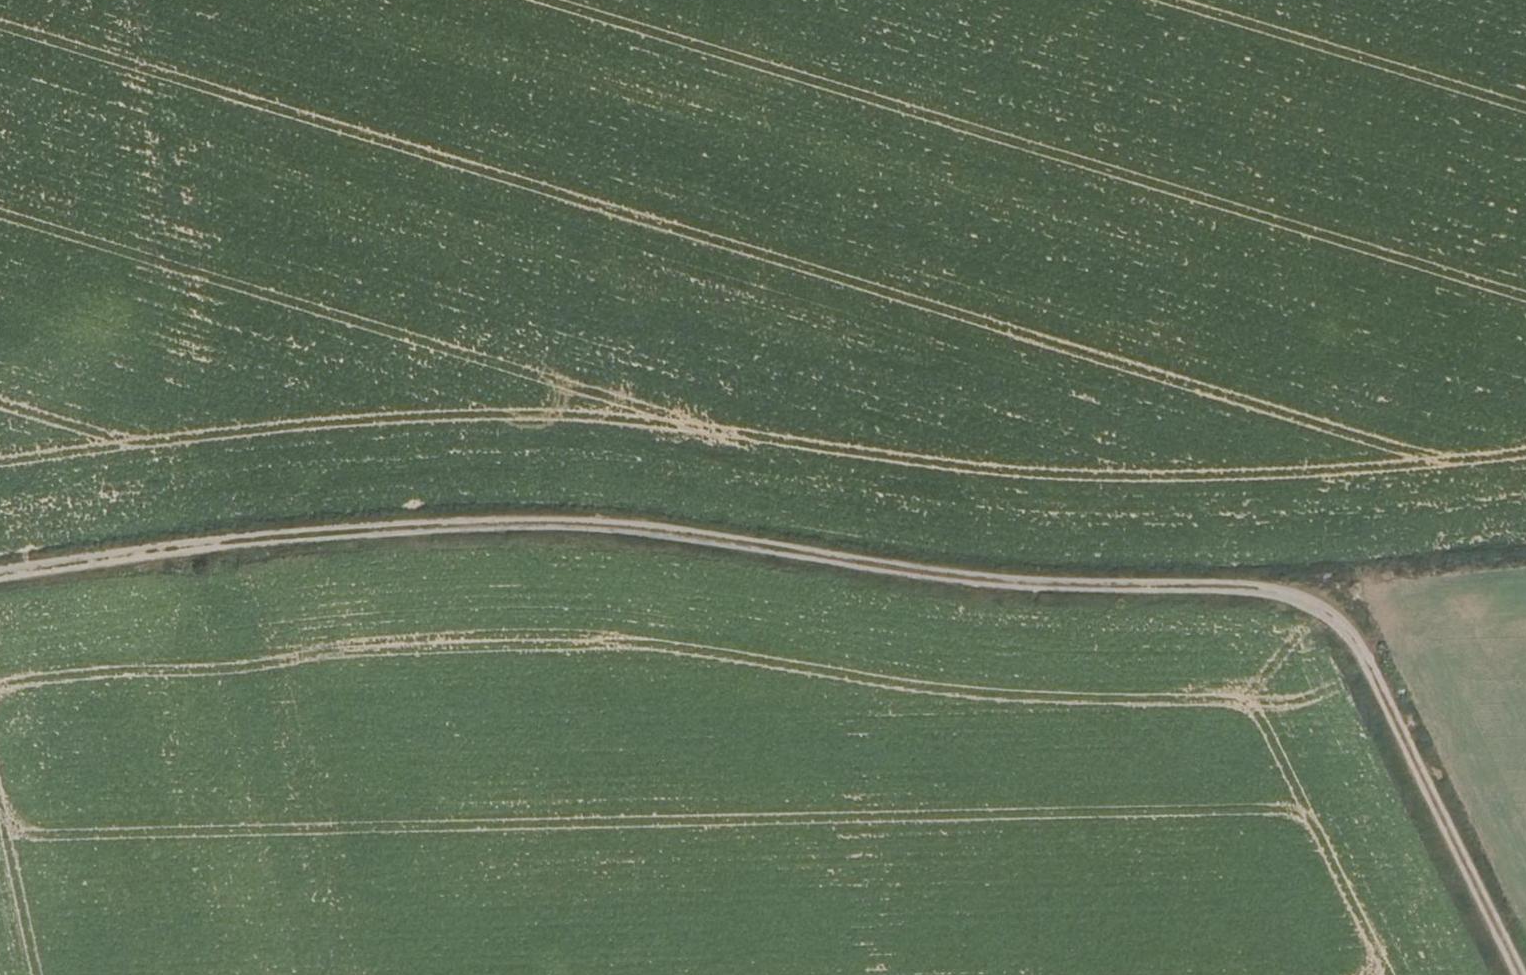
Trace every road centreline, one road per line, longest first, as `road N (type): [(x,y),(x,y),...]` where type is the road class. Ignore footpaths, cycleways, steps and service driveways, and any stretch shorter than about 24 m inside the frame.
road 1 (track): [(0,577),(259,540),(501,518),(712,535),(937,579),(1290,593),(1338,614),(1358,645),(1520,974)]

